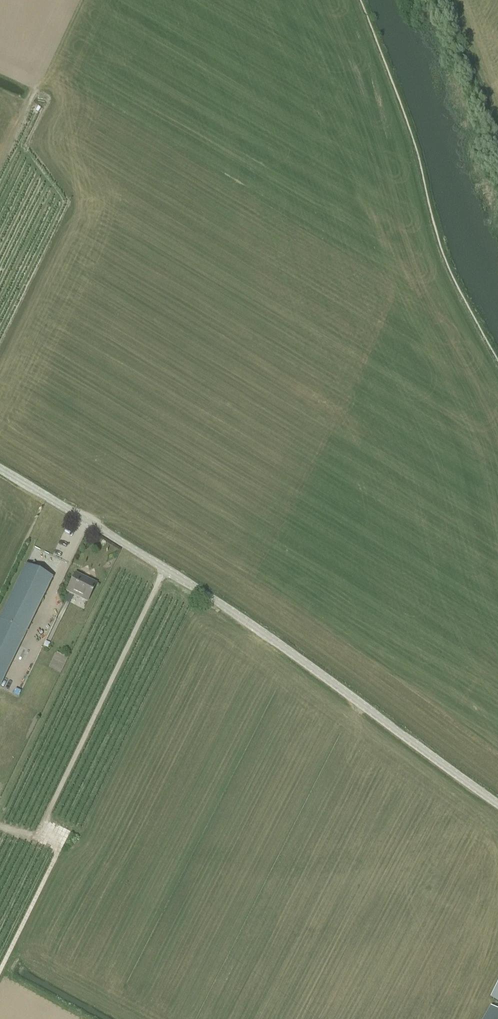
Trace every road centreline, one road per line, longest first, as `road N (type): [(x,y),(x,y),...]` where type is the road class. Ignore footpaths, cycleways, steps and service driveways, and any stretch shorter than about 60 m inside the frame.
road 1 (unclassified): [(497,804),(202,593),(0,470)]
road 2 (track): [(165,570),(38,837),(60,847),(0,969)]

